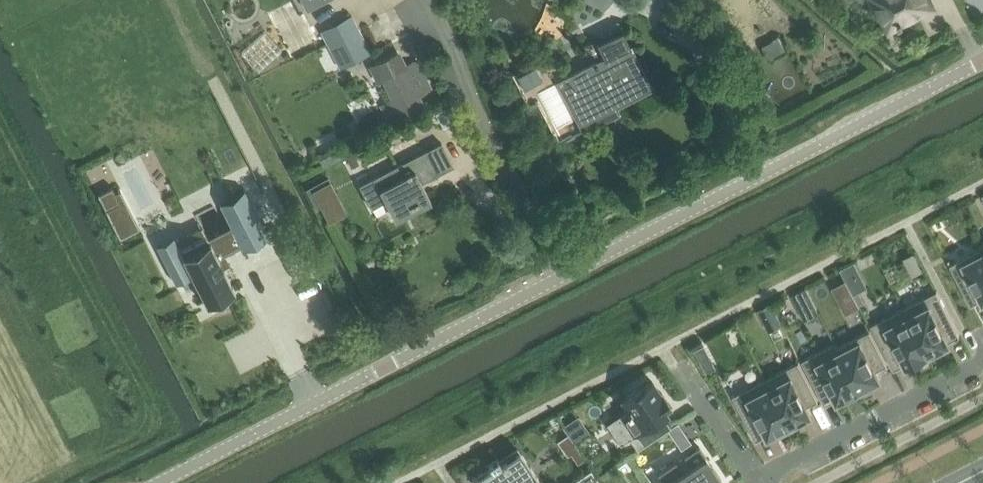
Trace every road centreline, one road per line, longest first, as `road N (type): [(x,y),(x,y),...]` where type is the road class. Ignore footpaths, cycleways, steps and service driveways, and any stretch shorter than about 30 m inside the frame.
road 1 (residential): [(161,482),(982,62)]
road 2 (residential): [(757,480),(982,360)]
road 3 (residential): [(757,480),(680,369)]

